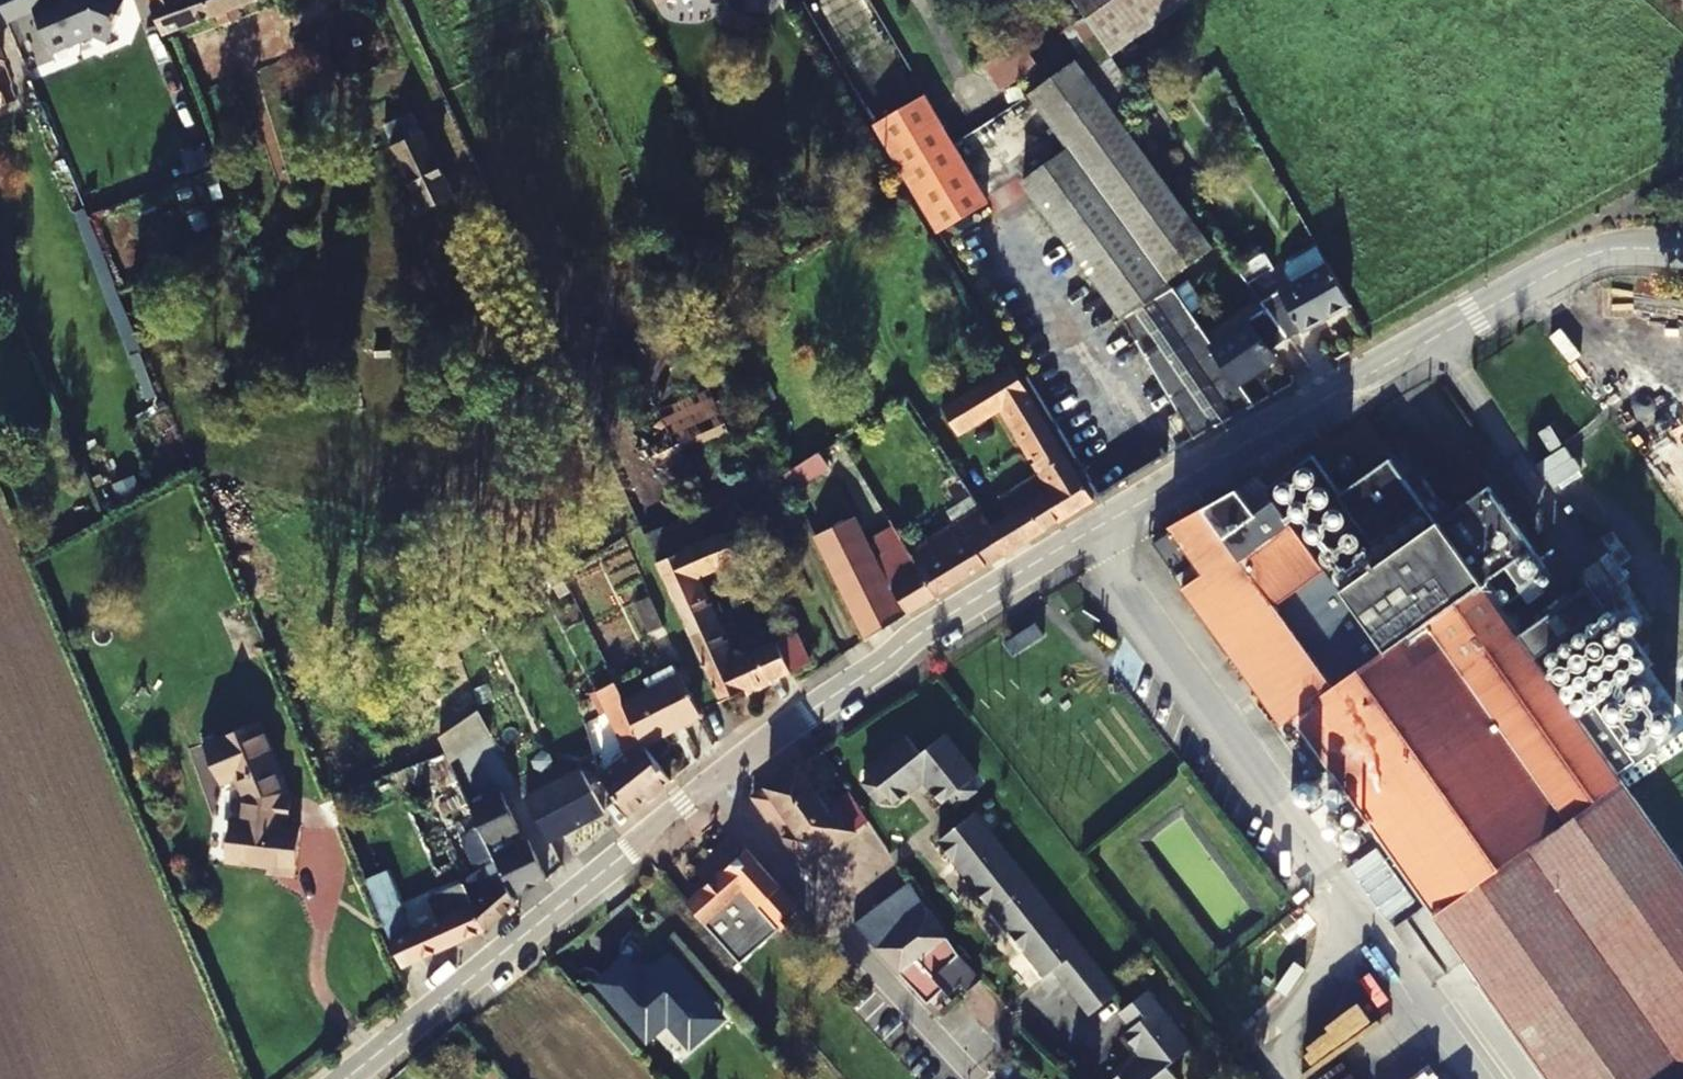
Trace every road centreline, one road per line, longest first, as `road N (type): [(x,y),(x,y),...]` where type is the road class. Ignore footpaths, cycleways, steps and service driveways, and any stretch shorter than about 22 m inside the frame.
road 1 (residential): [(1682,251),(1604,252),(1473,317),(923,632),(705,785),(343,1078)]

